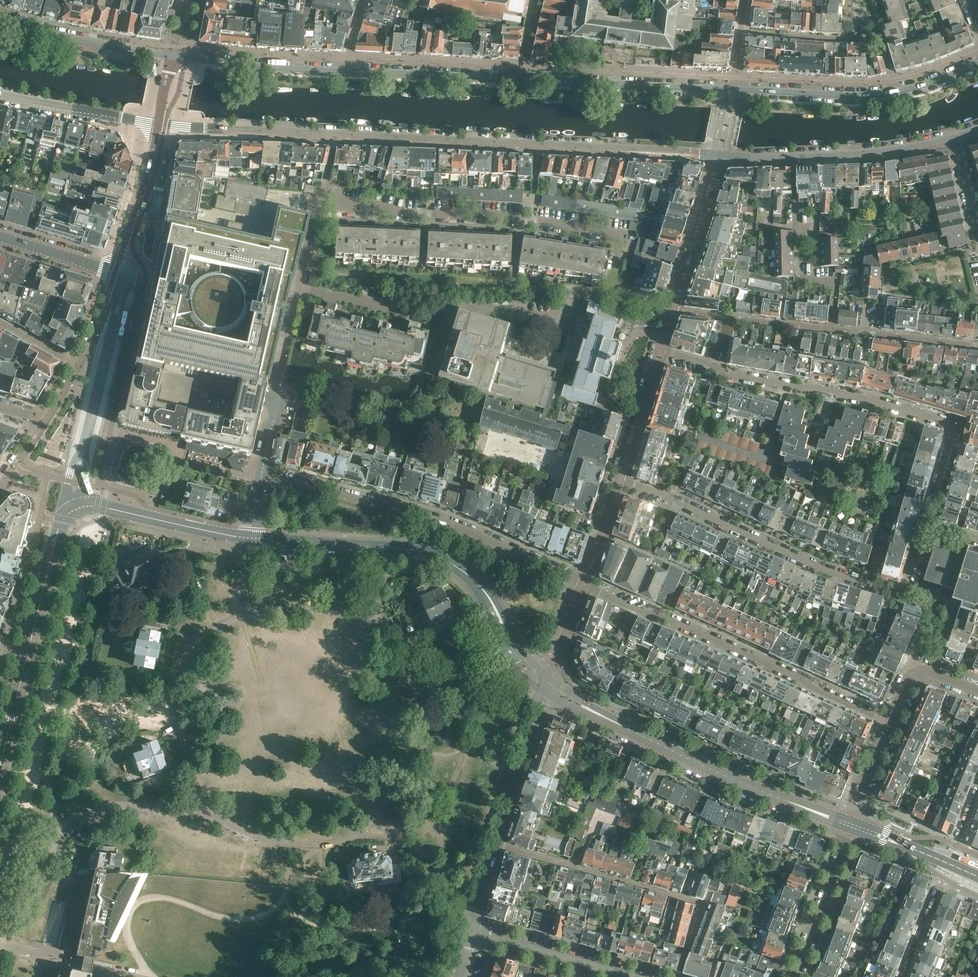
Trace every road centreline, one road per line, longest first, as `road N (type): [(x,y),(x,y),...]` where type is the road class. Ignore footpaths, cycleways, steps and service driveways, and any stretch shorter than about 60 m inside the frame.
road 1 (tertiary): [(156,124),(717,156)]
road 2 (residential): [(669,309),(610,297),(621,235),(318,203)]
road 3 (residential): [(657,346),(729,375),(955,428),(927,526)]
road 4 (residential): [(927,526),(907,594),(831,570),(620,478)]
road 5 (tertiary): [(548,683),(521,660),(488,595),(447,561),(406,549),(249,537)]
road 6 (residential): [(585,582),(469,530),(261,472)]
road 7 (residential): [(585,582),(888,722)]
road 8 (tertiary): [(842,822),(704,764),(548,683)]
road 9 (tertiary): [(249,537),(77,508),(59,528),(29,646)]
road 10 (residential): [(669,309),(977,344)]
road 11 (residential): [(473,932),(548,683)]
road 12 (tertiary): [(717,156),(865,152),(961,134)]
road 13 (tertiary): [(732,89),(519,78)]
road 14 (residential): [(261,472),(300,283)]
road 15 (tertiary): [(173,55),(0,20)]
road 16 (tertiary): [(519,78),(343,72)]
road 17 (tertiary): [(343,72),(173,55)]
road 18 (tertiary): [(895,94),(732,89)]
road 19 (residential): [(795,976),(851,825)]
road 20 (residential): [(669,309),(717,156)]
road 21 (tertiary): [(0,94),(156,124)]
road 22 (residential): [(156,124),(115,271)]
road 23 (residential): [(620,972),(473,932)]
road 24 (residential): [(620,478),(657,346)]
road 25 (tertiary): [(977,877),(851,825)]
road 26 (residential): [(429,308),(300,283)]
road 27 (tertiary): [(29,646),(0,763)]
road 28 (tertiary): [(115,271),(0,236)]

